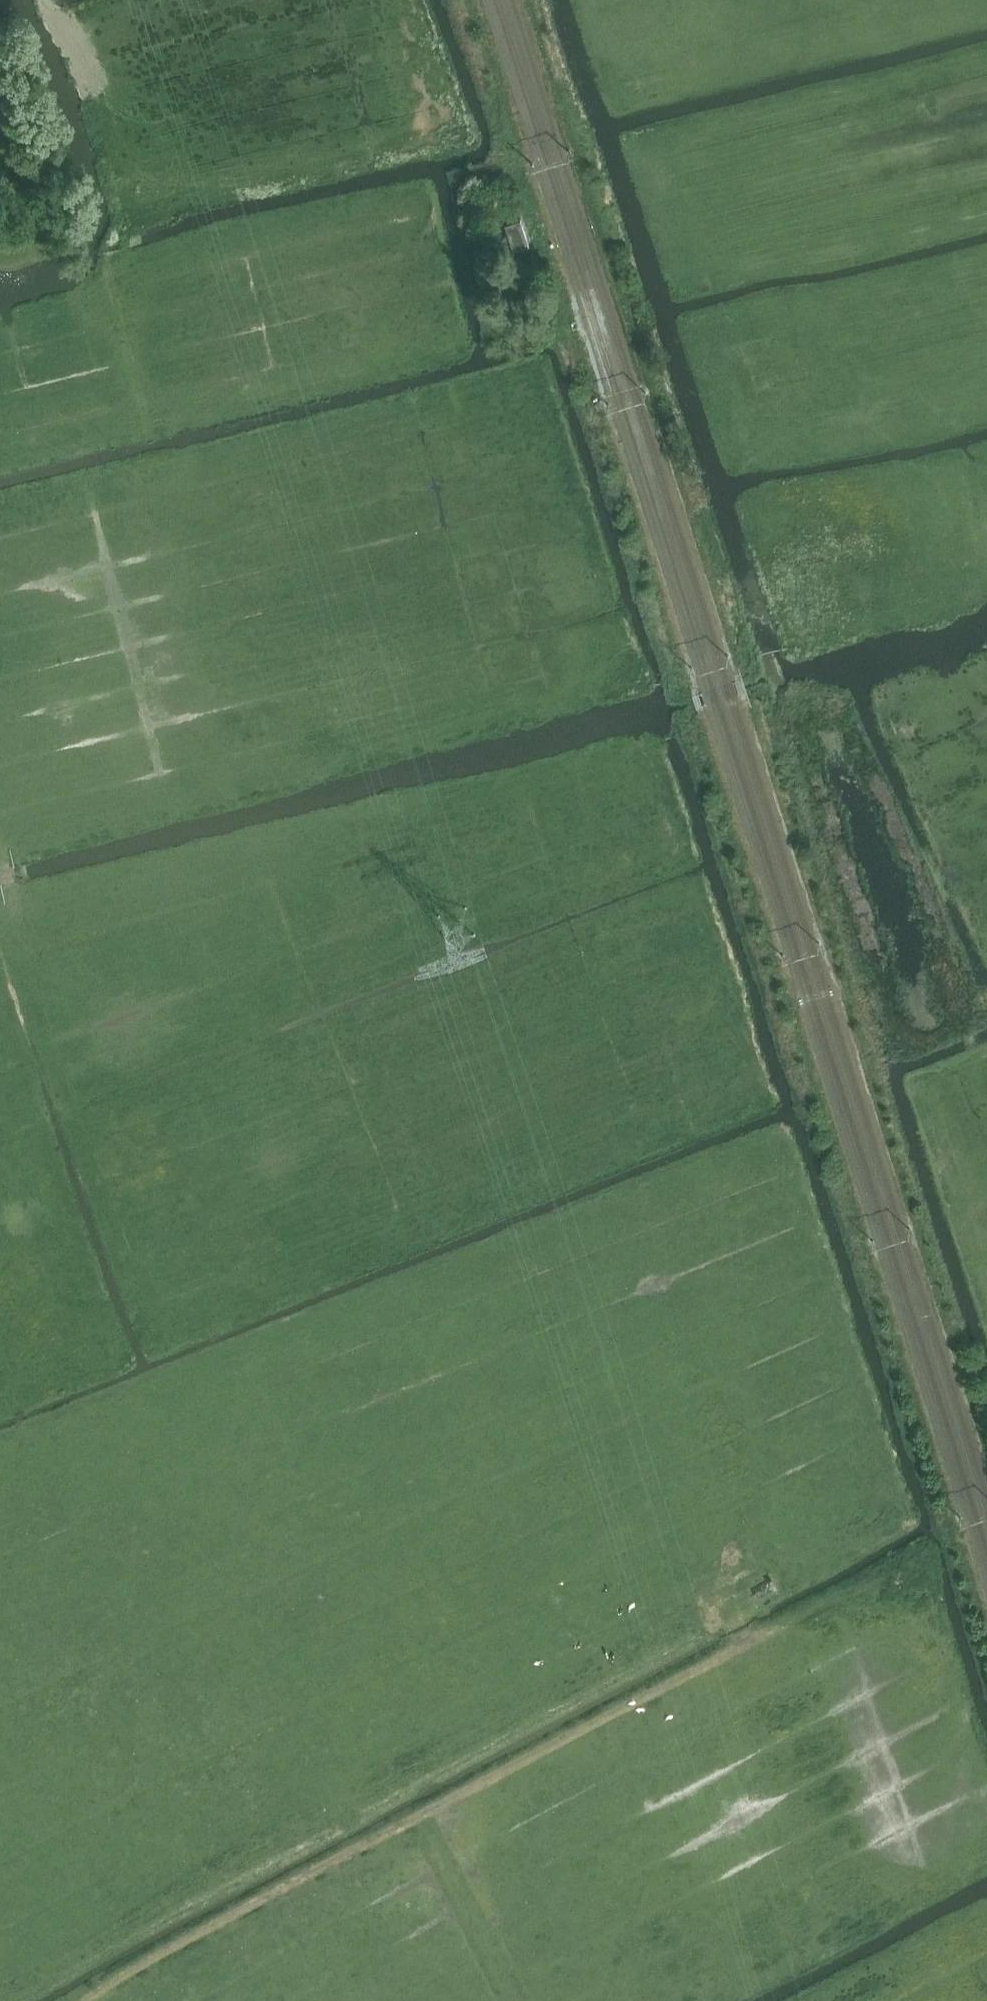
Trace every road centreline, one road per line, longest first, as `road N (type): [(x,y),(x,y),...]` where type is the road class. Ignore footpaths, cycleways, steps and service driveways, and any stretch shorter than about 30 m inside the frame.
road 1 (track): [(91,2000),(921,1549)]

